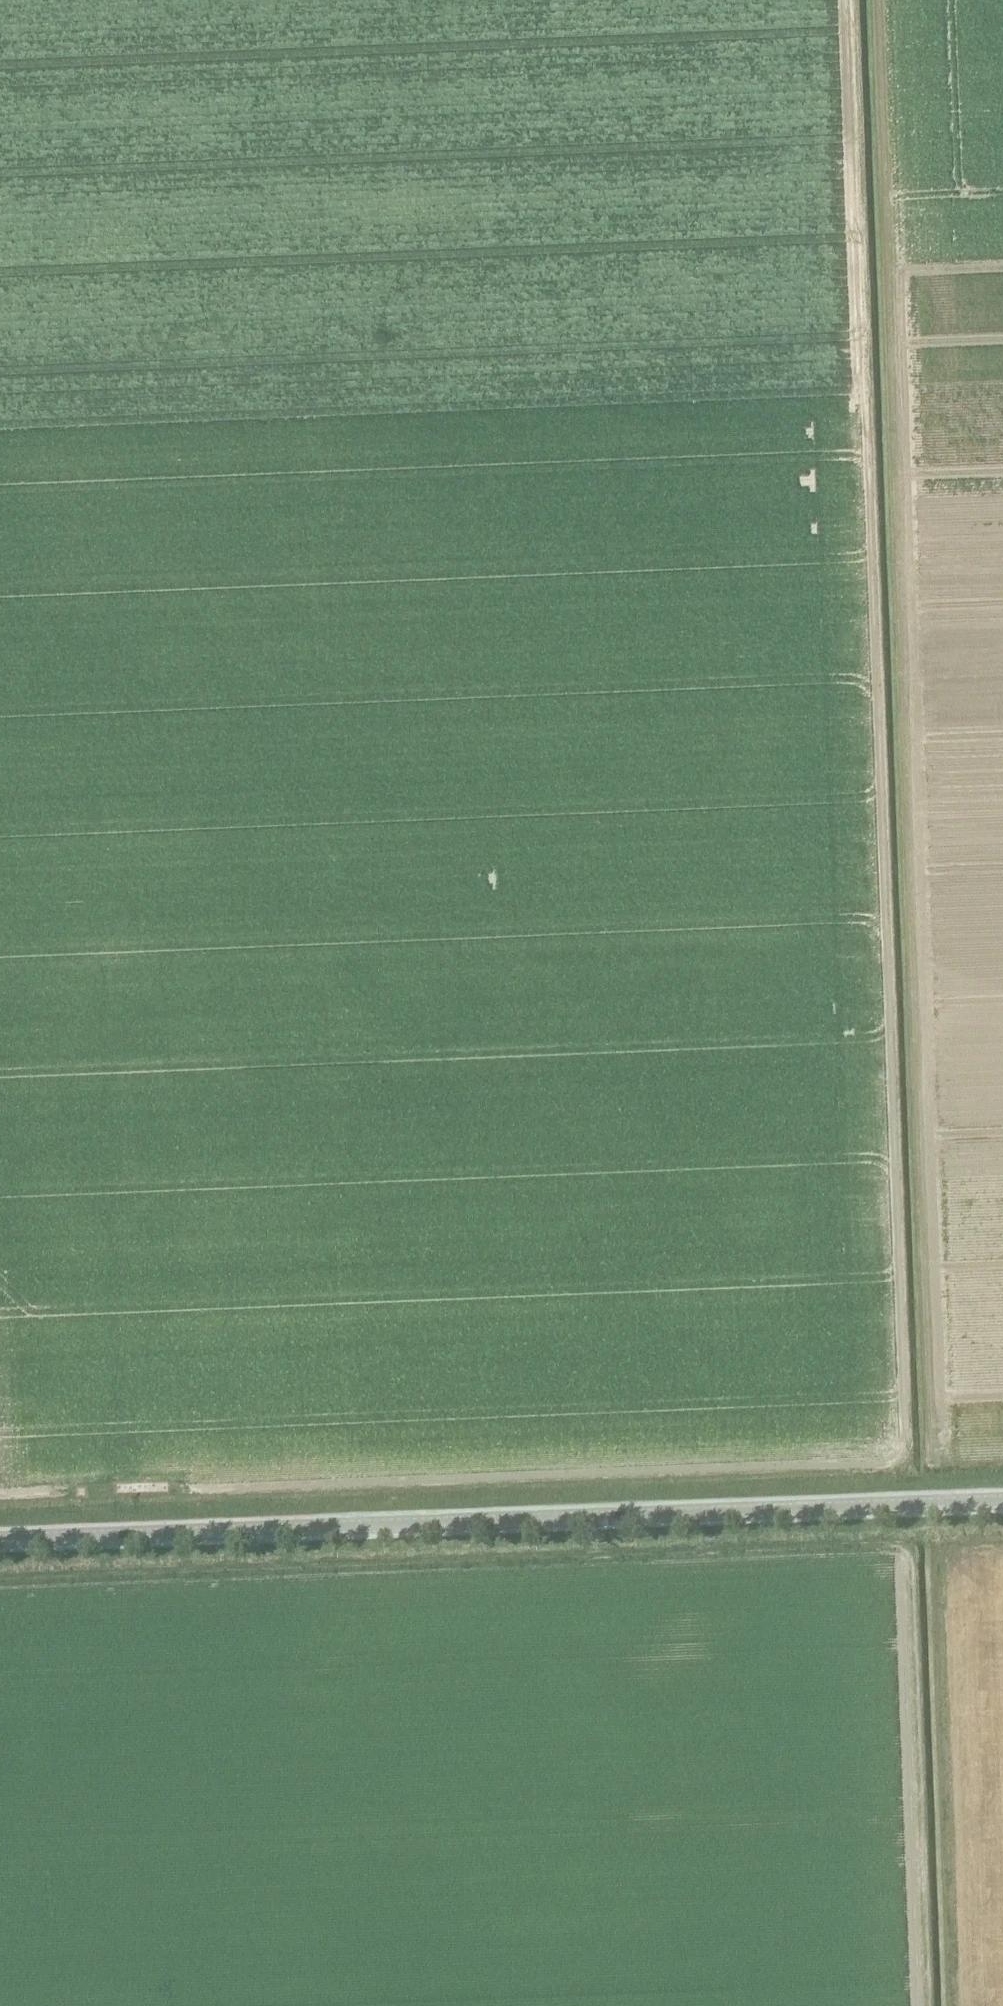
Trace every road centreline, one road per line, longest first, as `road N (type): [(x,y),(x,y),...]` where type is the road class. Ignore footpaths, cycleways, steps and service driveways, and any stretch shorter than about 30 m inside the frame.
road 1 (unclassified): [(0,1539),(1002,1500)]

